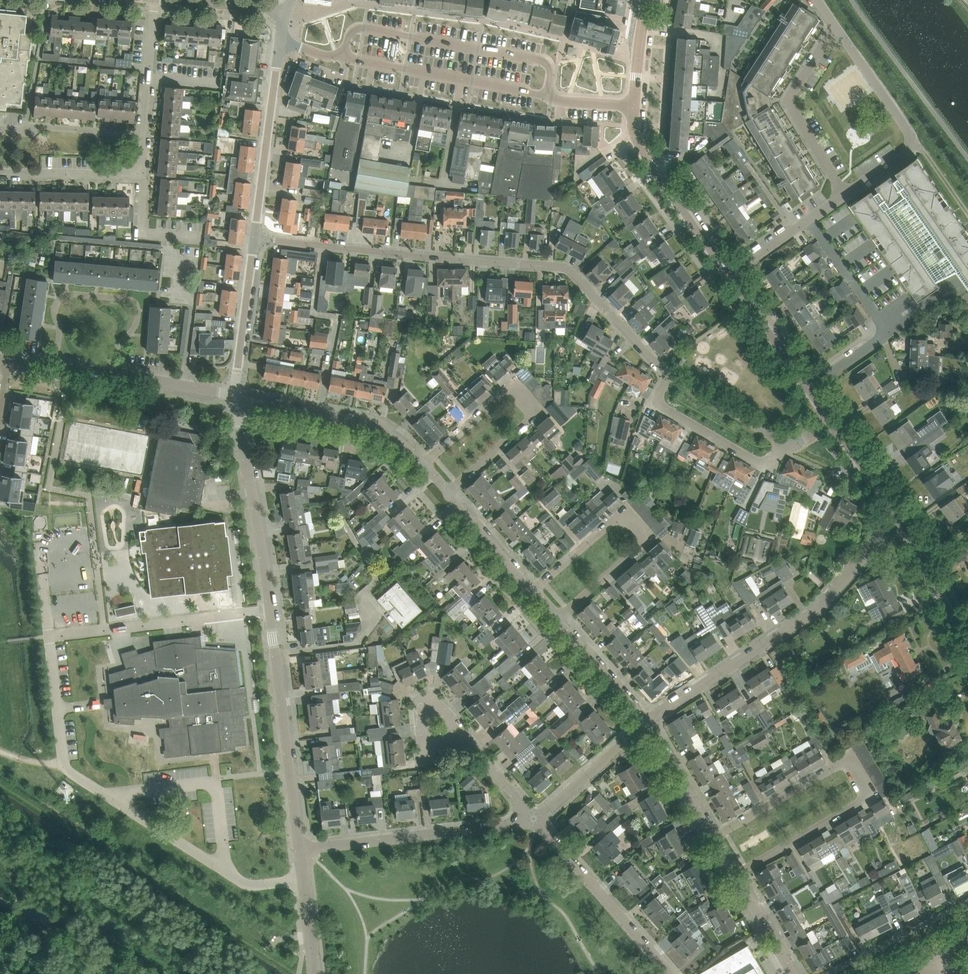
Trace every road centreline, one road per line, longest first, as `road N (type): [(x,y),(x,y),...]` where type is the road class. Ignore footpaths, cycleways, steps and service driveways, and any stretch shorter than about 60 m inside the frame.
road 1 (residential): [(670,376),(563,267),(254,238)]
road 2 (residential): [(290,772),(234,395)]
road 3 (unclassified): [(281,41),(350,66),(542,99),(638,104)]
road 4 (residential): [(738,873),(865,798),(859,774),(834,765),(715,834)]
road 5 (residential): [(647,721),(817,611),(897,523)]
road 6 (residential): [(557,620),(642,542),(635,520),(609,518),(531,589)]
road 7 (residential): [(447,488),(525,424),(528,398),(499,395),(422,459)]
road 8 (residential): [(290,772),(104,794),(64,764)]
road 9 (residential): [(299,846),(533,819)]
road 10 (residential): [(808,388),(883,337),(883,327),(809,218)]
road 11 (residential): [(56,366),(58,304),(71,296),(124,302),(133,329),(119,341),(109,373)]
road 12 (residential): [(670,973),(533,819)]
road 13 (residential): [(422,459),(382,426),(234,395)]
road 14 (unclassified): [(254,238),(281,41)]
road 15 (tertiary): [(638,104),(648,159),(730,275)]
road 16 (residential): [(844,194),(789,103),(835,25)]
road 17 (residential): [(0,177),(141,180),(143,133)]
road 18 (residential): [(670,376),(658,396),(662,407),(757,461),(791,446)]
road 19 (unclassified): [(234,395),(254,238)]
road 20 (residential): [(533,819),(647,721)]
road 21 (tertiary): [(897,523),(967,655)]
road 22 (residential): [(917,145),(835,25)]
road 23 (residential): [(791,446),(670,376)]
road 24 (tertiary): [(730,275),(808,388)]
road 25 (residential): [(647,721),(557,620)]
road 26 (residential): [(143,133),(150,0)]
road 27 (residential): [(715,834),(647,721)]
road 28 (residential): [(531,589),(447,488)]
road 29 (residential): [(310,973),(299,846)]
road 30 (residential): [(234,395),(109,373)]

